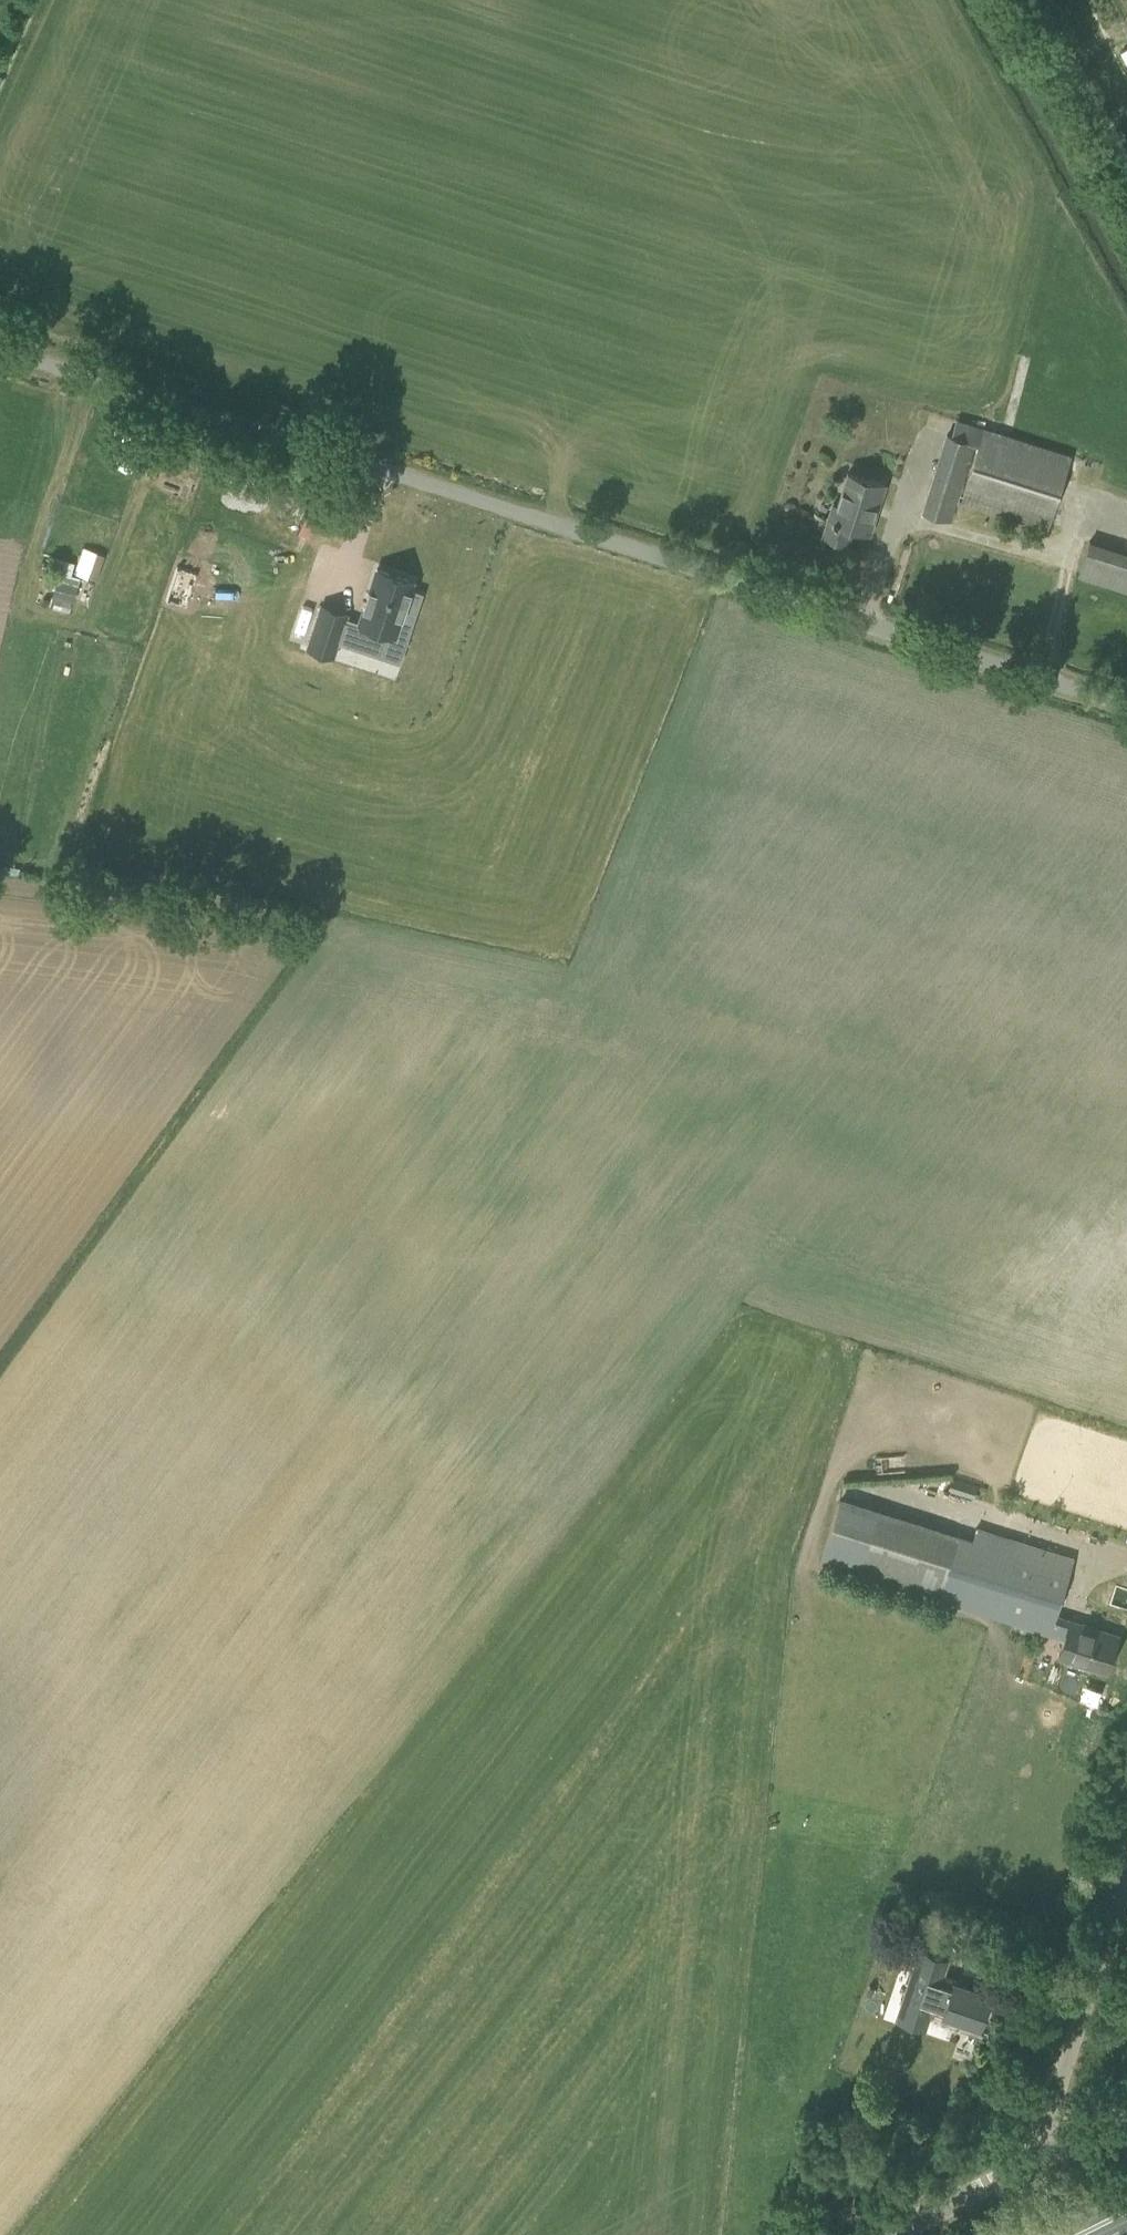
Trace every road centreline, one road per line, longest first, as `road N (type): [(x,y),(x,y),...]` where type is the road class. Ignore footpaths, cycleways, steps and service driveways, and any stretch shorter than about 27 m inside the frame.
road 1 (unclassified): [(1126,709),(0,353)]
road 2 (unclassified): [(1022,2168),(1126,1868)]
road 3 (track): [(1126,167),(1034,0)]
road 4 (unclassified): [(890,2234),(1022,2168)]

